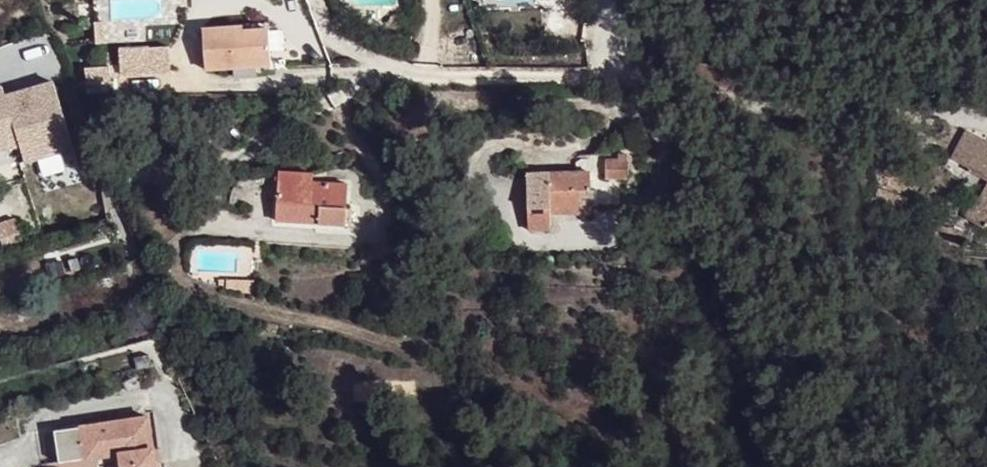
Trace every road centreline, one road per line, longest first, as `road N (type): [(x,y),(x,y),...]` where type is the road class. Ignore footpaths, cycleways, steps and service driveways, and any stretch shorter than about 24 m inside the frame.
road 1 (unclassified): [(340,90),(417,68),(555,63),(606,47),(614,0)]

